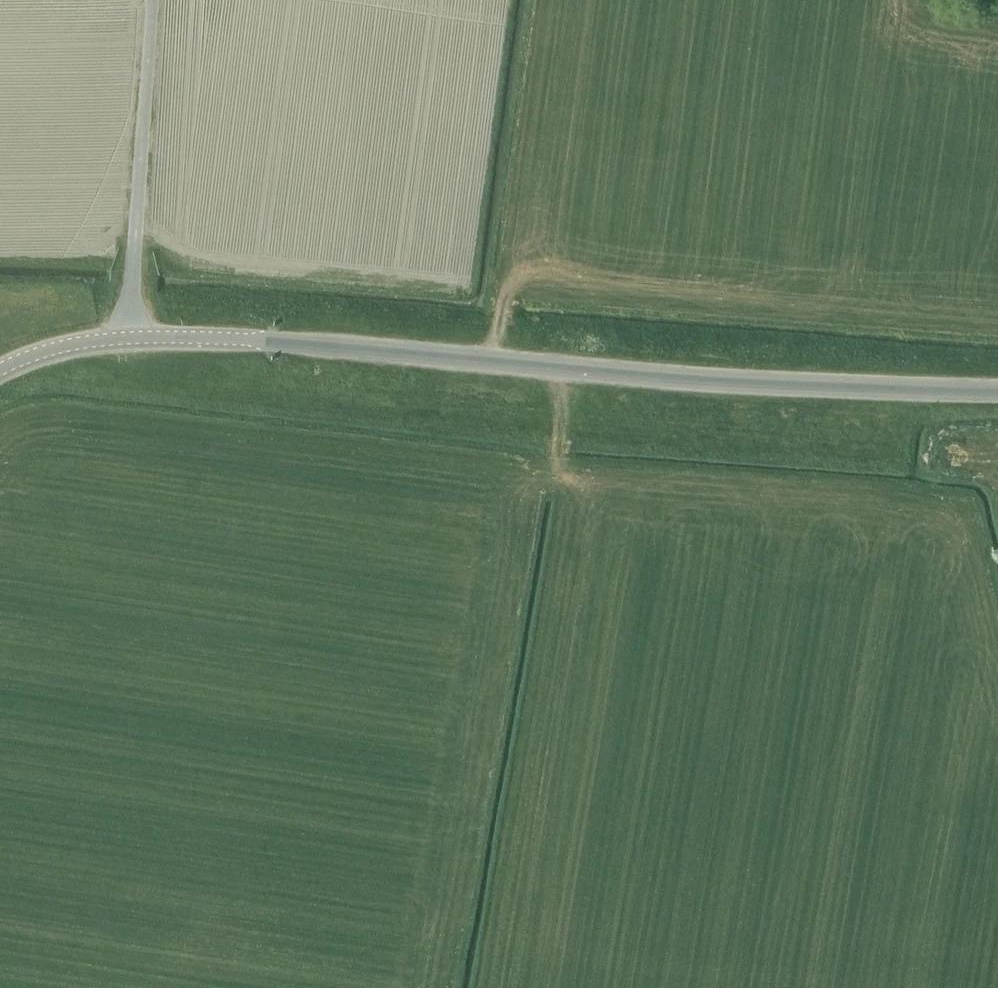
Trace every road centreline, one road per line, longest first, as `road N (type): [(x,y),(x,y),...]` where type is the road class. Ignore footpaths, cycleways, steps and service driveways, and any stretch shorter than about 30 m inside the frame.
road 1 (secondary): [(997,390),(752,382),(264,341)]
road 2 (secondary): [(0,372),(74,348),(133,339),(264,341)]

